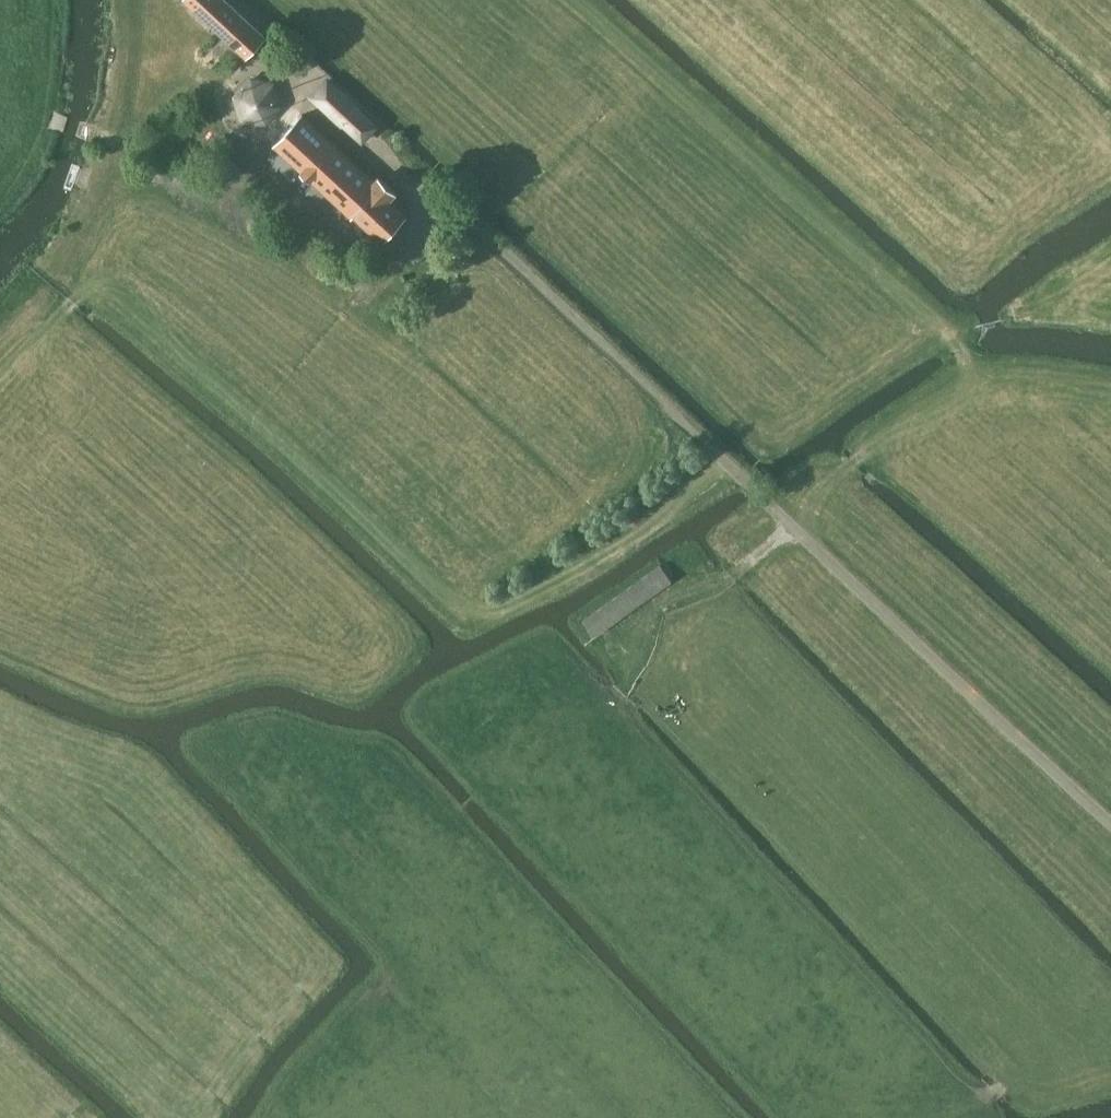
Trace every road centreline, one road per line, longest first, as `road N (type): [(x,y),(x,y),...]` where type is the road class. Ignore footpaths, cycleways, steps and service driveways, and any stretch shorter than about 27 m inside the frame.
road 1 (track): [(1110,823),(465,218),(383,163),(274,64)]

